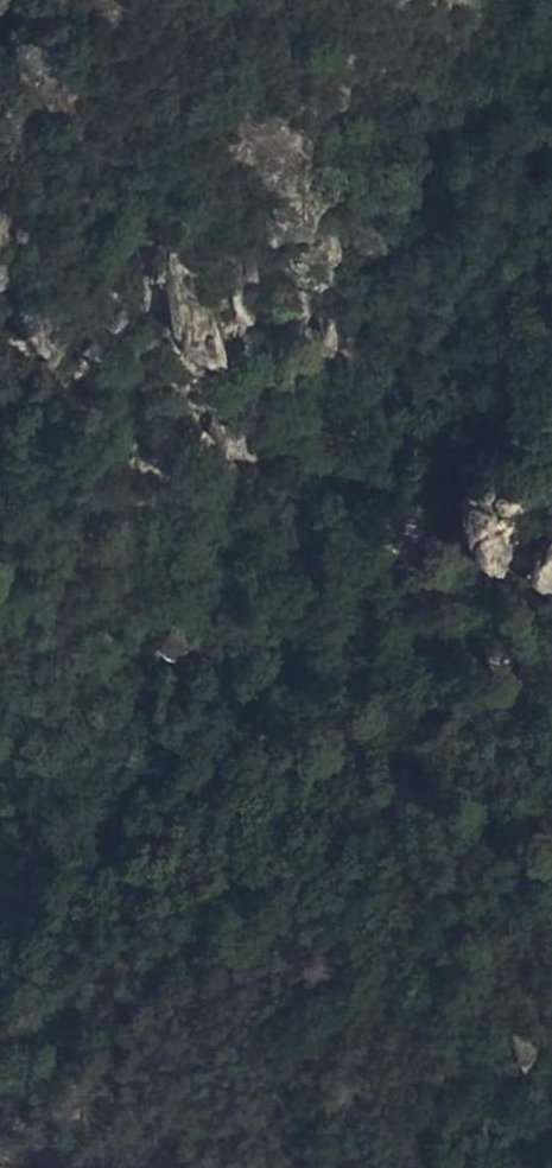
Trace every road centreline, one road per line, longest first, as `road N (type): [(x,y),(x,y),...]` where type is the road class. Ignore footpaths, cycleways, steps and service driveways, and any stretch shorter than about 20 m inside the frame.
road 1 (track): [(0,788),(39,826),(37,855),(0,882)]

